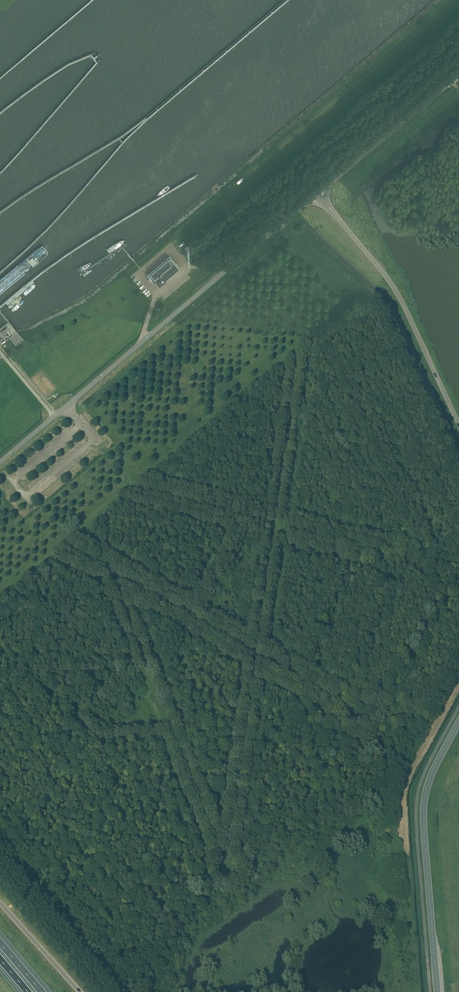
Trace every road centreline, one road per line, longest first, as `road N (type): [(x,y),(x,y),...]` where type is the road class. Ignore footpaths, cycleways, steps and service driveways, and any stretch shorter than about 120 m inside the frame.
road 1 (unclassified): [(0,461),(301,207),(322,199)]
road 2 (tertiary): [(438,991),(424,803),(458,722)]
road 3 (tertiary): [(458,426),(396,290),(322,199)]
road 4 (tertiary): [(322,199),(326,186),(458,73)]
road 5 (unclassified): [(83,991),(0,898)]

